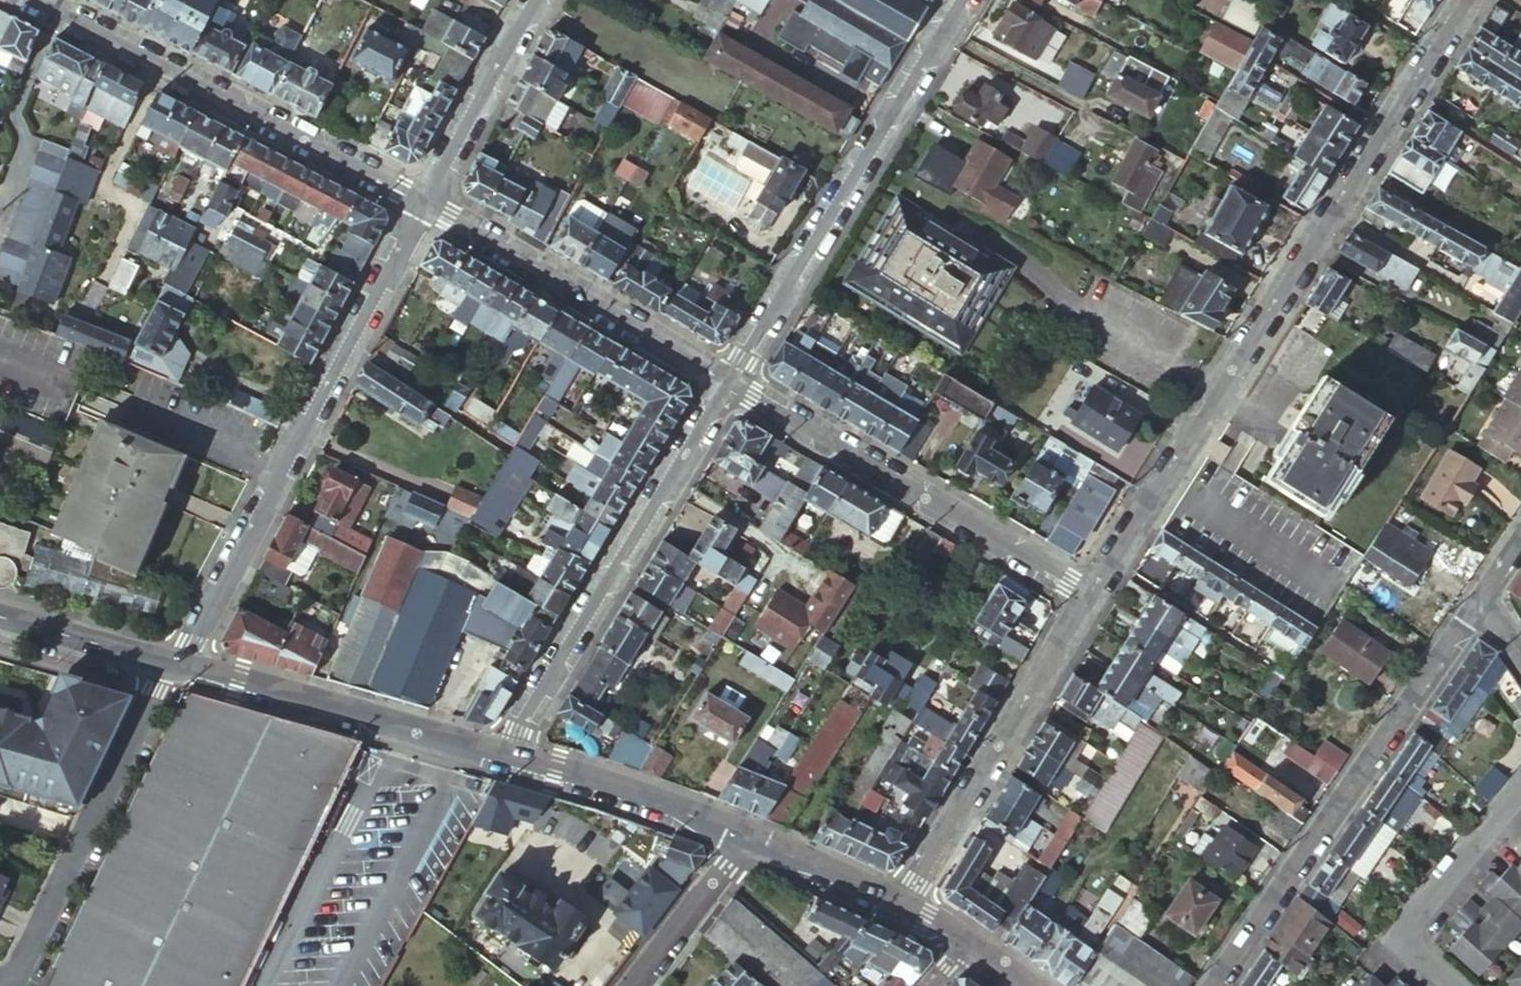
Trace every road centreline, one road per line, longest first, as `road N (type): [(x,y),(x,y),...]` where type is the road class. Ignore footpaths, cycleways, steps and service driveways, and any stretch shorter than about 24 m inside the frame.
road 1 (unclassified): [(1095,593),(1470,0)]
road 2 (unclassified): [(175,657),(428,205)]
road 3 (residential): [(1212,985),(1476,606)]
road 4 (unclassified): [(963,0),(727,386)]
road 5 (unclassified): [(428,205),(38,0)]
road 6 (unclassified): [(727,386),(504,751)]
road 7 (unclassified): [(1095,593),(727,386)]
road 8 (unclassified): [(905,903),(1095,593)]
road 9 (residential): [(20,985),(175,657)]
road 10 (unclassified): [(727,386),(428,205)]
road 11 (residential): [(504,751),(175,657)]
road 12 (residential): [(1520,788),(1395,937),(1449,985)]
road 13 (residential): [(750,836),(504,751)]
road 14 (unclassified): [(428,205),(535,0)]
road 15 (residential): [(634,985),(750,836)]
road 16 (residential): [(175,657),(0,610)]
road 17 (residential): [(905,903),(750,836)]

